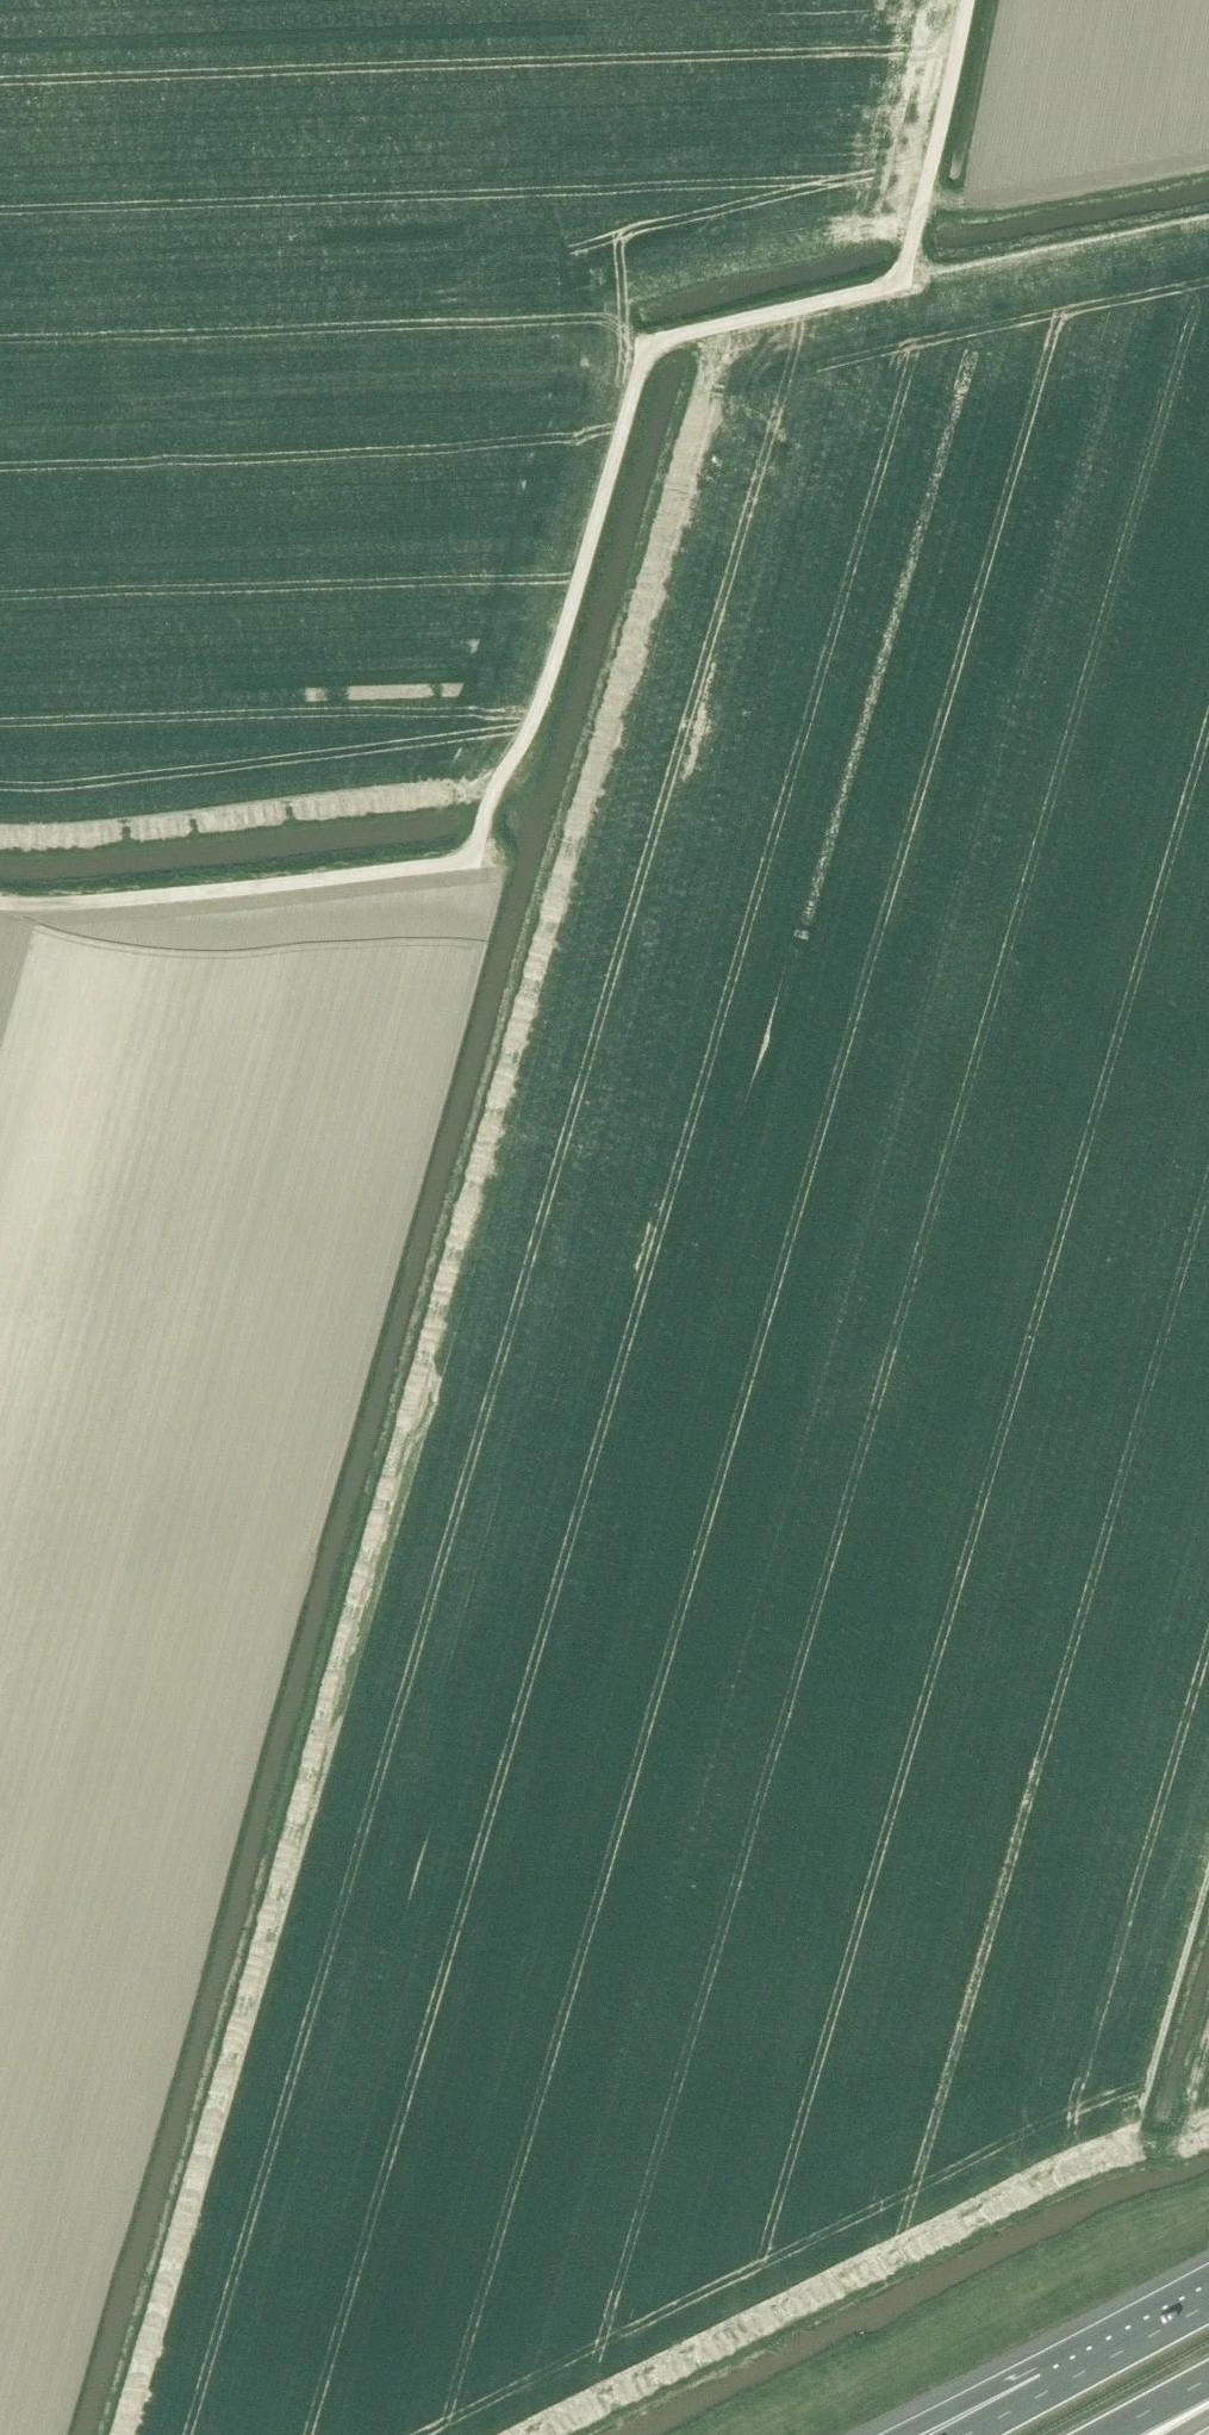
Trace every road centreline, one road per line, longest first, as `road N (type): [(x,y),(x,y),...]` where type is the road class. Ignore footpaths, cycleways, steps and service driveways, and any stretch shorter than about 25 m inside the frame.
road 1 (track): [(969,0),(905,284),(650,343),(543,693),(494,789),(473,863),(108,901),(0,904)]
road 2 (motorway): [(1208,2305),(1049,2391)]
road 3 (motorway): [(1101,2434),(1208,2377)]

